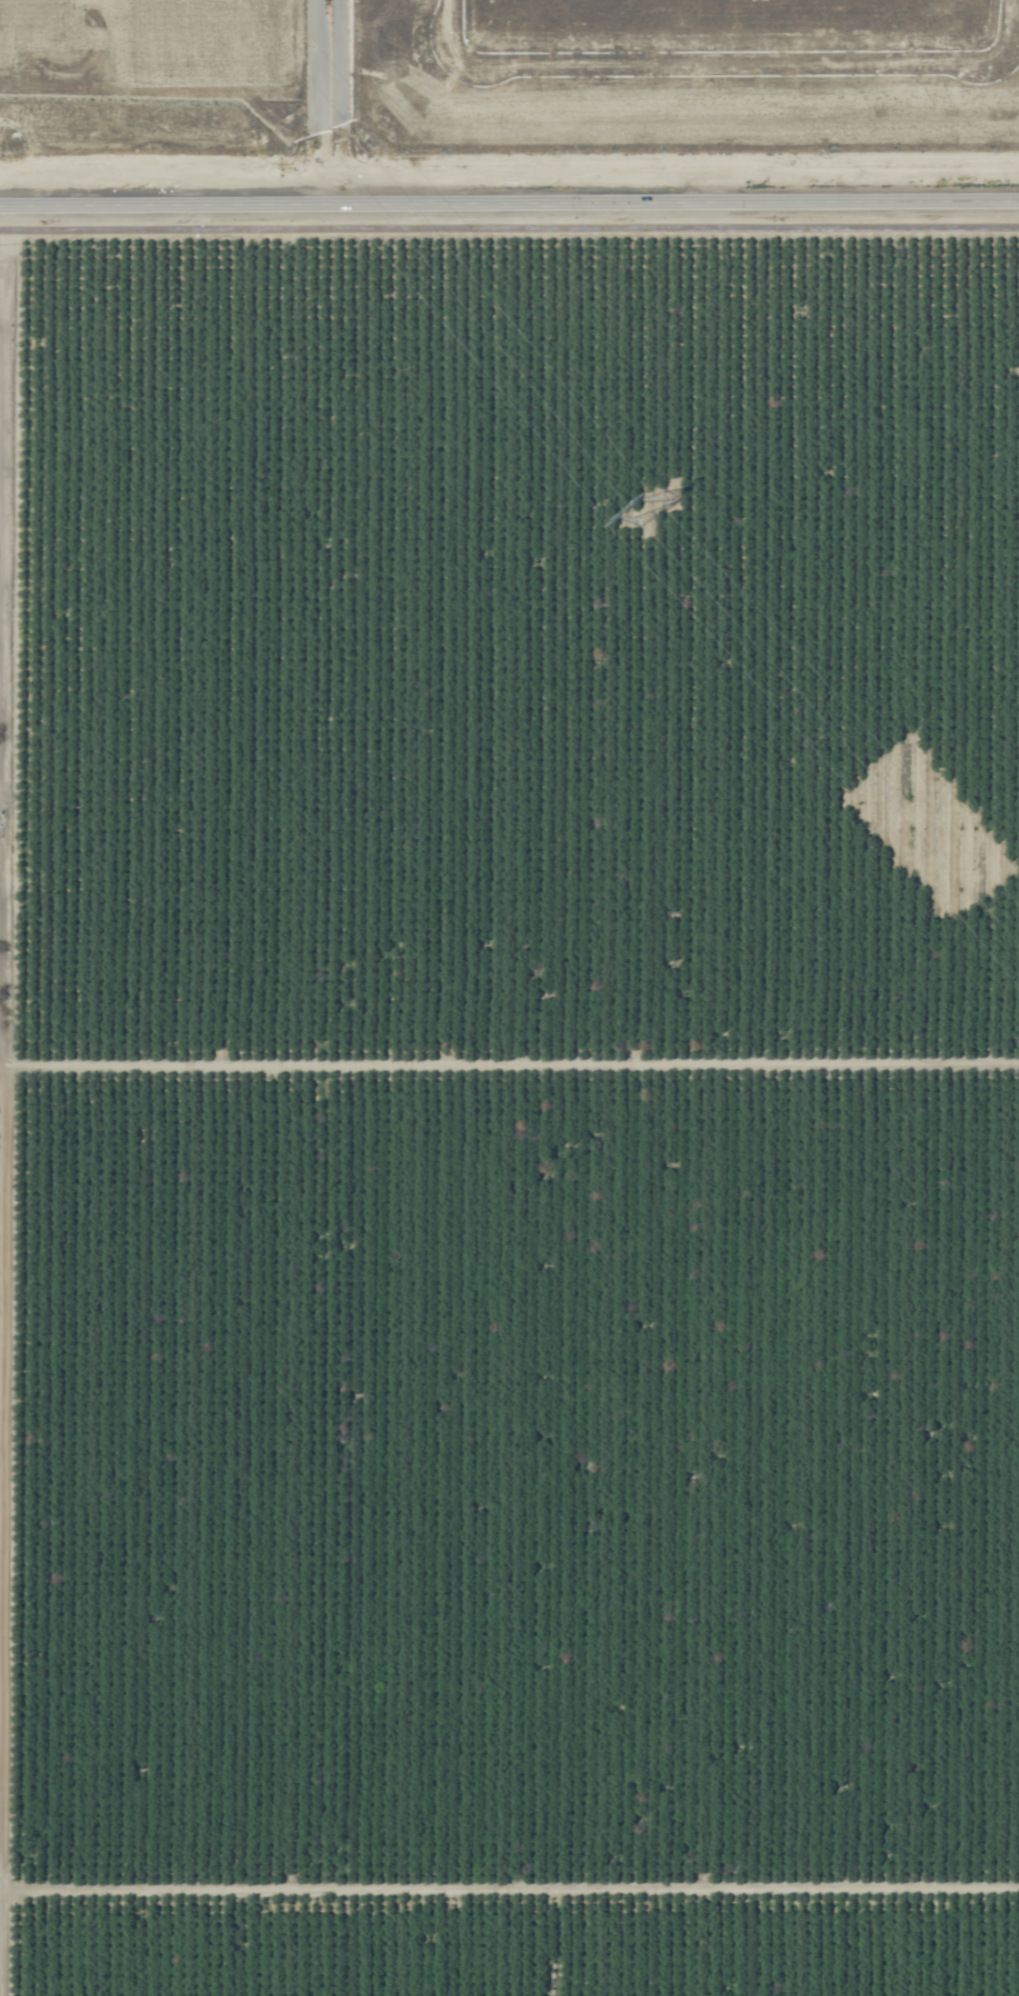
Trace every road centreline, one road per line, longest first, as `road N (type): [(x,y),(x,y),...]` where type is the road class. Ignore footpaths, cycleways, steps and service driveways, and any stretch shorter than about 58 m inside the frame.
road 1 (secondary): [(0,207),(1018,202)]

